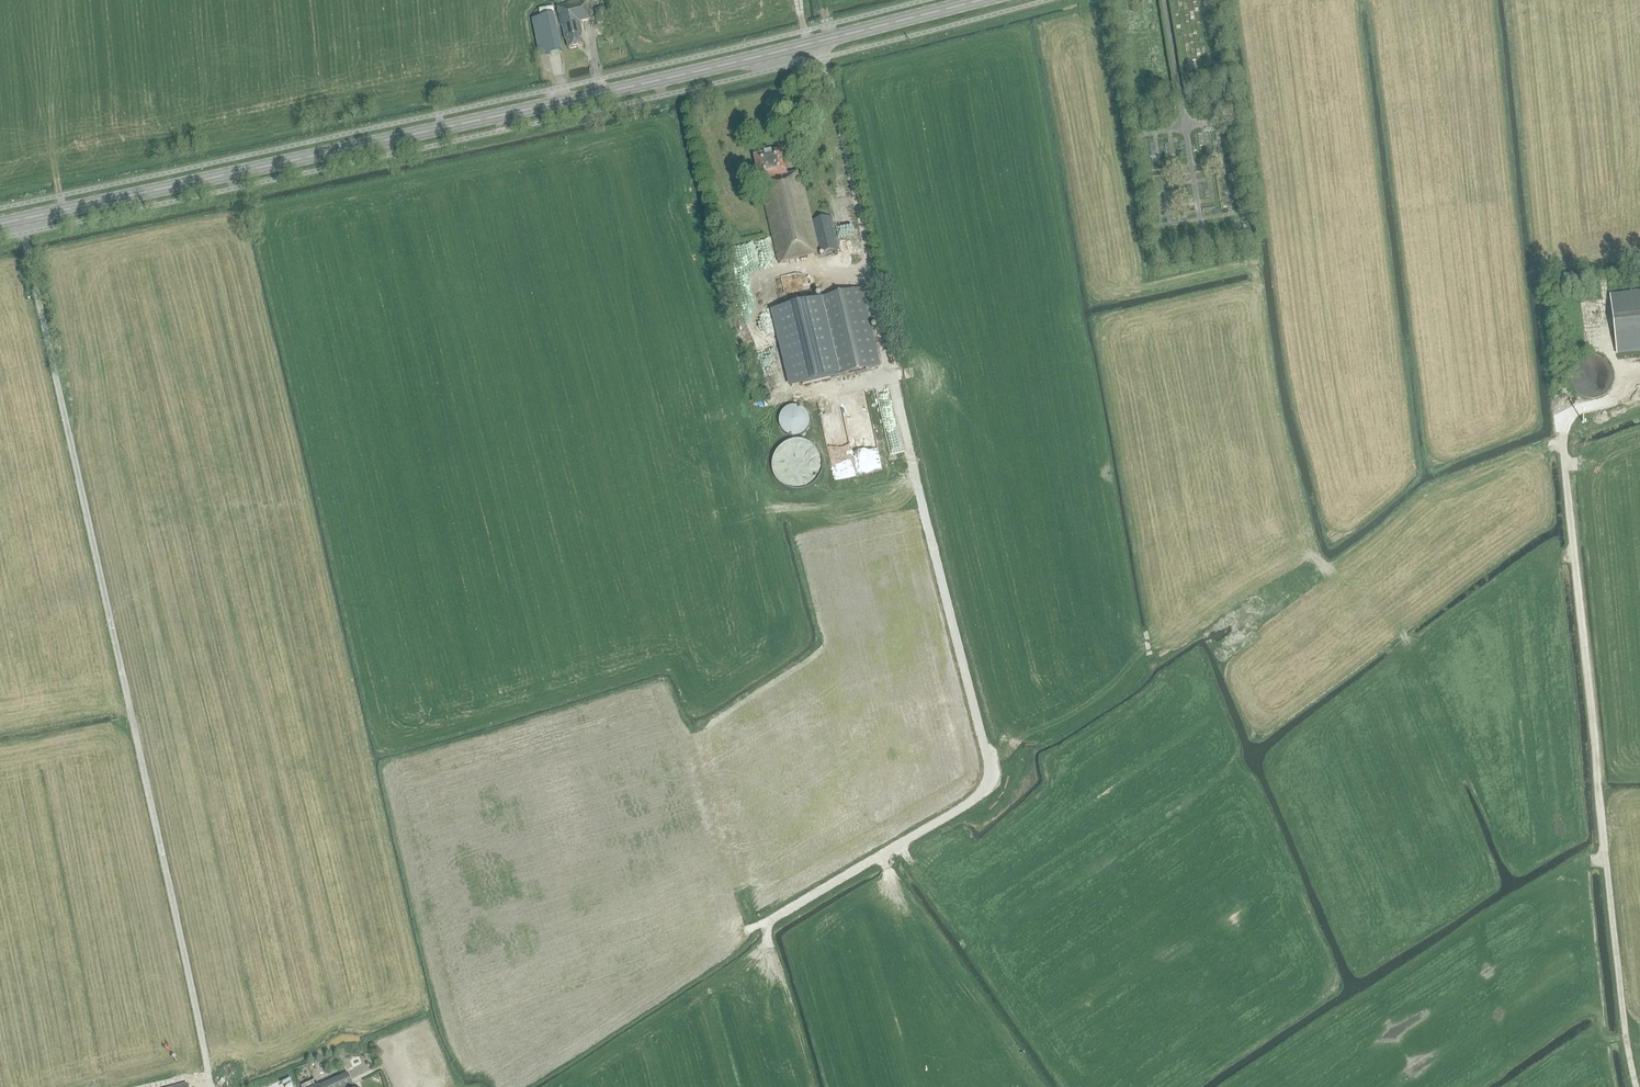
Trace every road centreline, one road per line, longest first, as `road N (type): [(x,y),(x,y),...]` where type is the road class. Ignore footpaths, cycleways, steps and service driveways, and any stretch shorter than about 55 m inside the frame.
road 1 (primary): [(979,0),(615,90),(0,224)]

